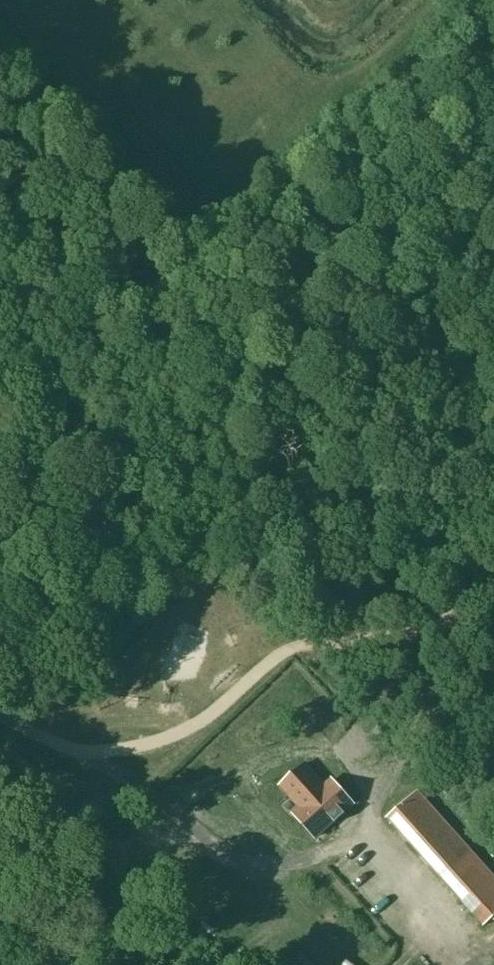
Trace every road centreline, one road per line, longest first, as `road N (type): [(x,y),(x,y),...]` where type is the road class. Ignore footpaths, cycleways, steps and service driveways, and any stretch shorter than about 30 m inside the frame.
road 1 (track): [(0,714),(168,800),(290,750),(353,751)]
road 2 (track): [(0,574),(274,323)]
road 3 (track): [(274,323),(493,123)]
road 4 (track): [(233,777),(298,849),(360,833)]

